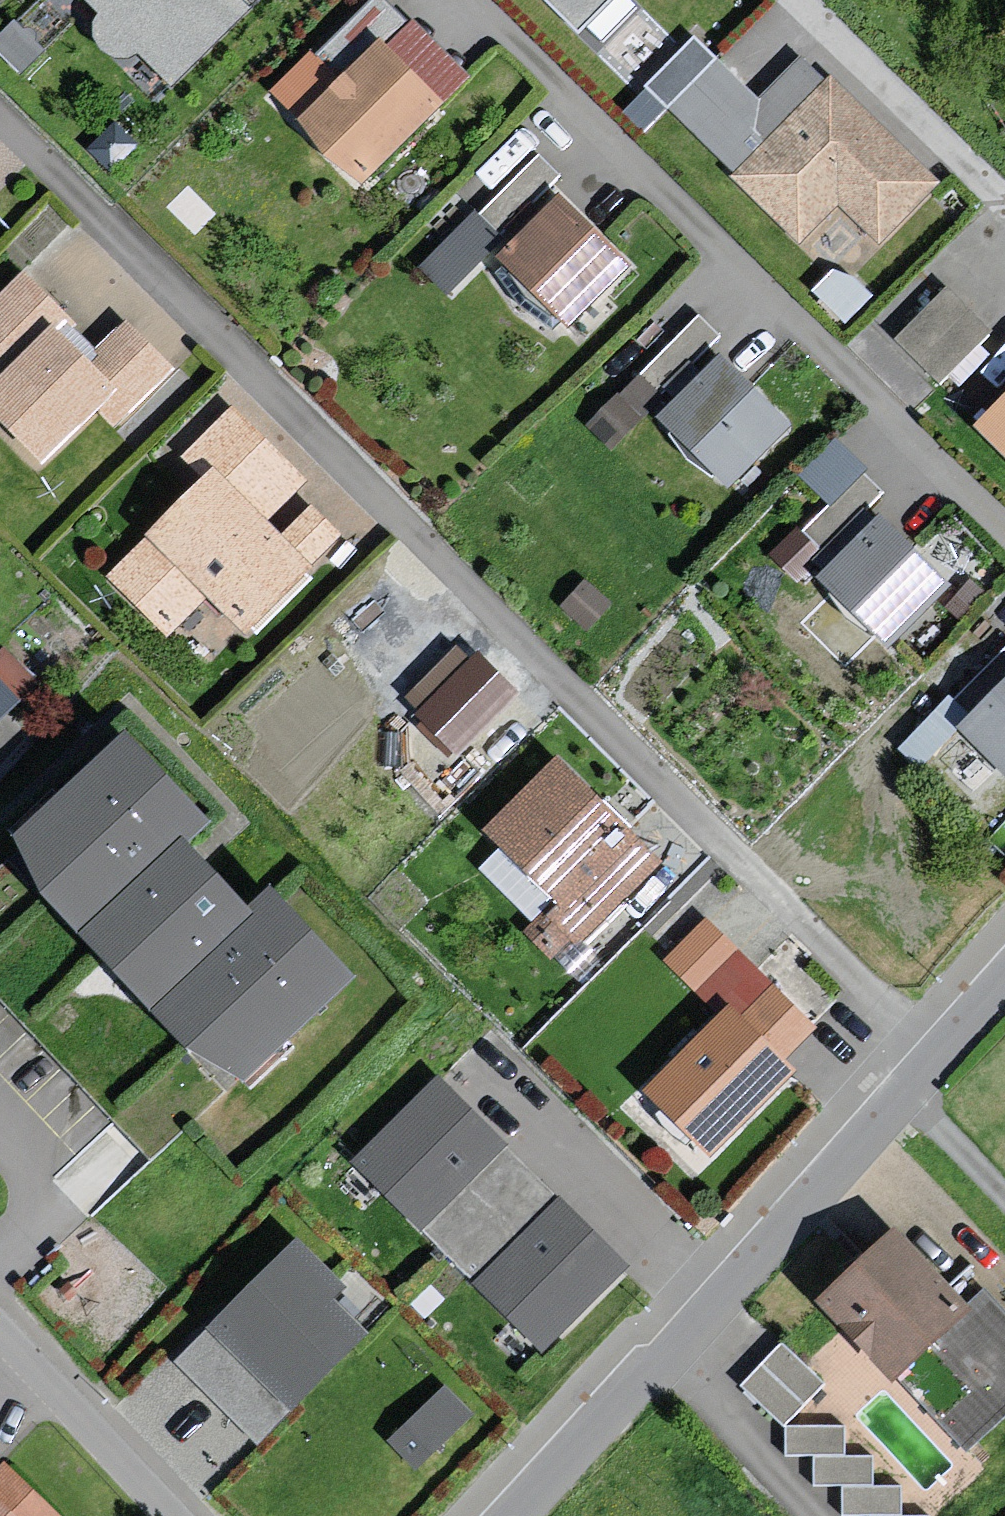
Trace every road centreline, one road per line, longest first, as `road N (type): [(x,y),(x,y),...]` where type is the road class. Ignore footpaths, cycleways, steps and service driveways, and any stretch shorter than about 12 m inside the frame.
road 1 (residential): [(0,126),(919,1044)]
road 2 (residential): [(474,0),(1004,538)]
road 3 (residential): [(891,1076),(645,1348)]
road 4 (residential): [(1004,201),(796,0)]
road 5 (residential): [(0,1335),(169,1515)]
road 6 (residential): [(808,1515),(645,1348)]
road 7 (residential): [(645,1348),(491,1515)]
road 8 (residential): [(1004,1195),(891,1076)]
road 9 (residential): [(1004,950),(919,1044)]

